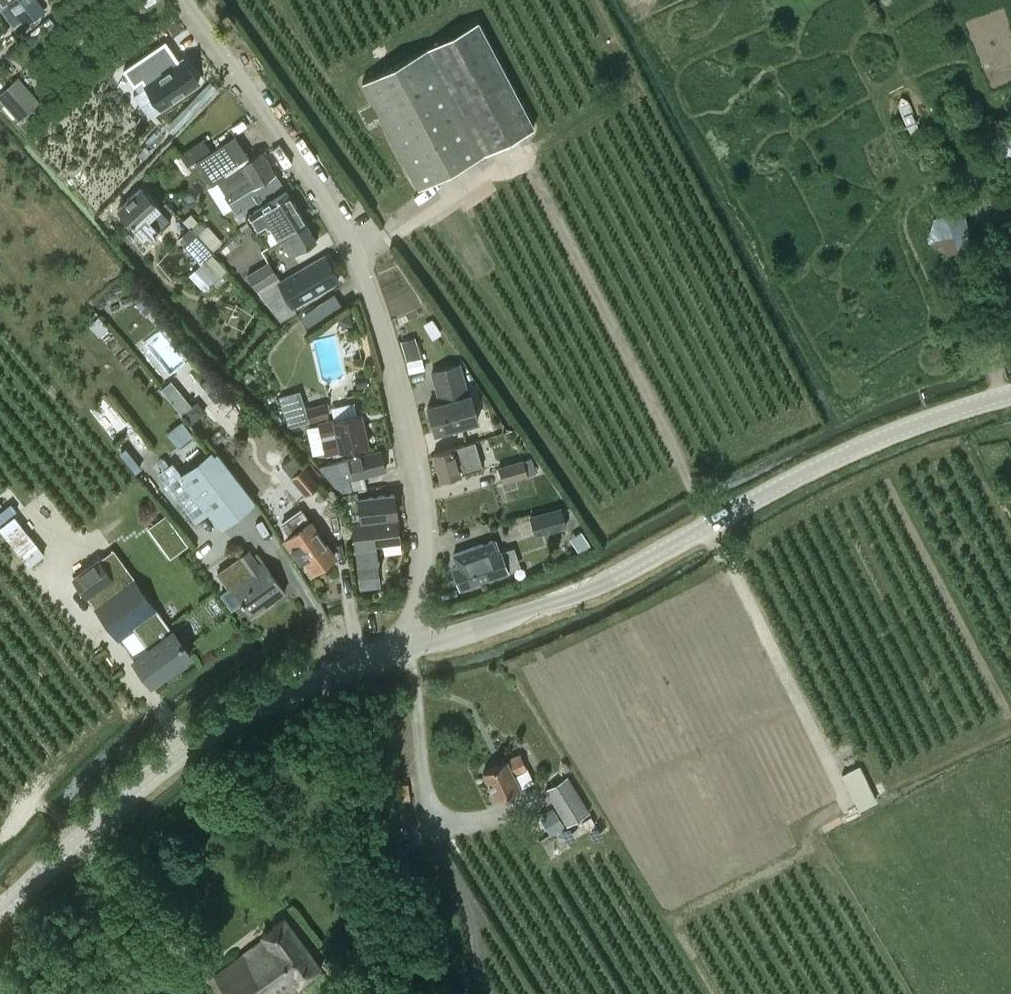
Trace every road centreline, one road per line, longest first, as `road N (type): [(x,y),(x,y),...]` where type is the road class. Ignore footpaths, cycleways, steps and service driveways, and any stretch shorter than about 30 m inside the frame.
road 1 (unclassified): [(409,635),(422,555),(406,415),(367,284),(324,202),(176,0)]
road 2 (tertiary): [(409,635),(579,595),(831,464),(1010,397)]
road 3 (tertiary): [(0,913),(166,773),(409,635)]

